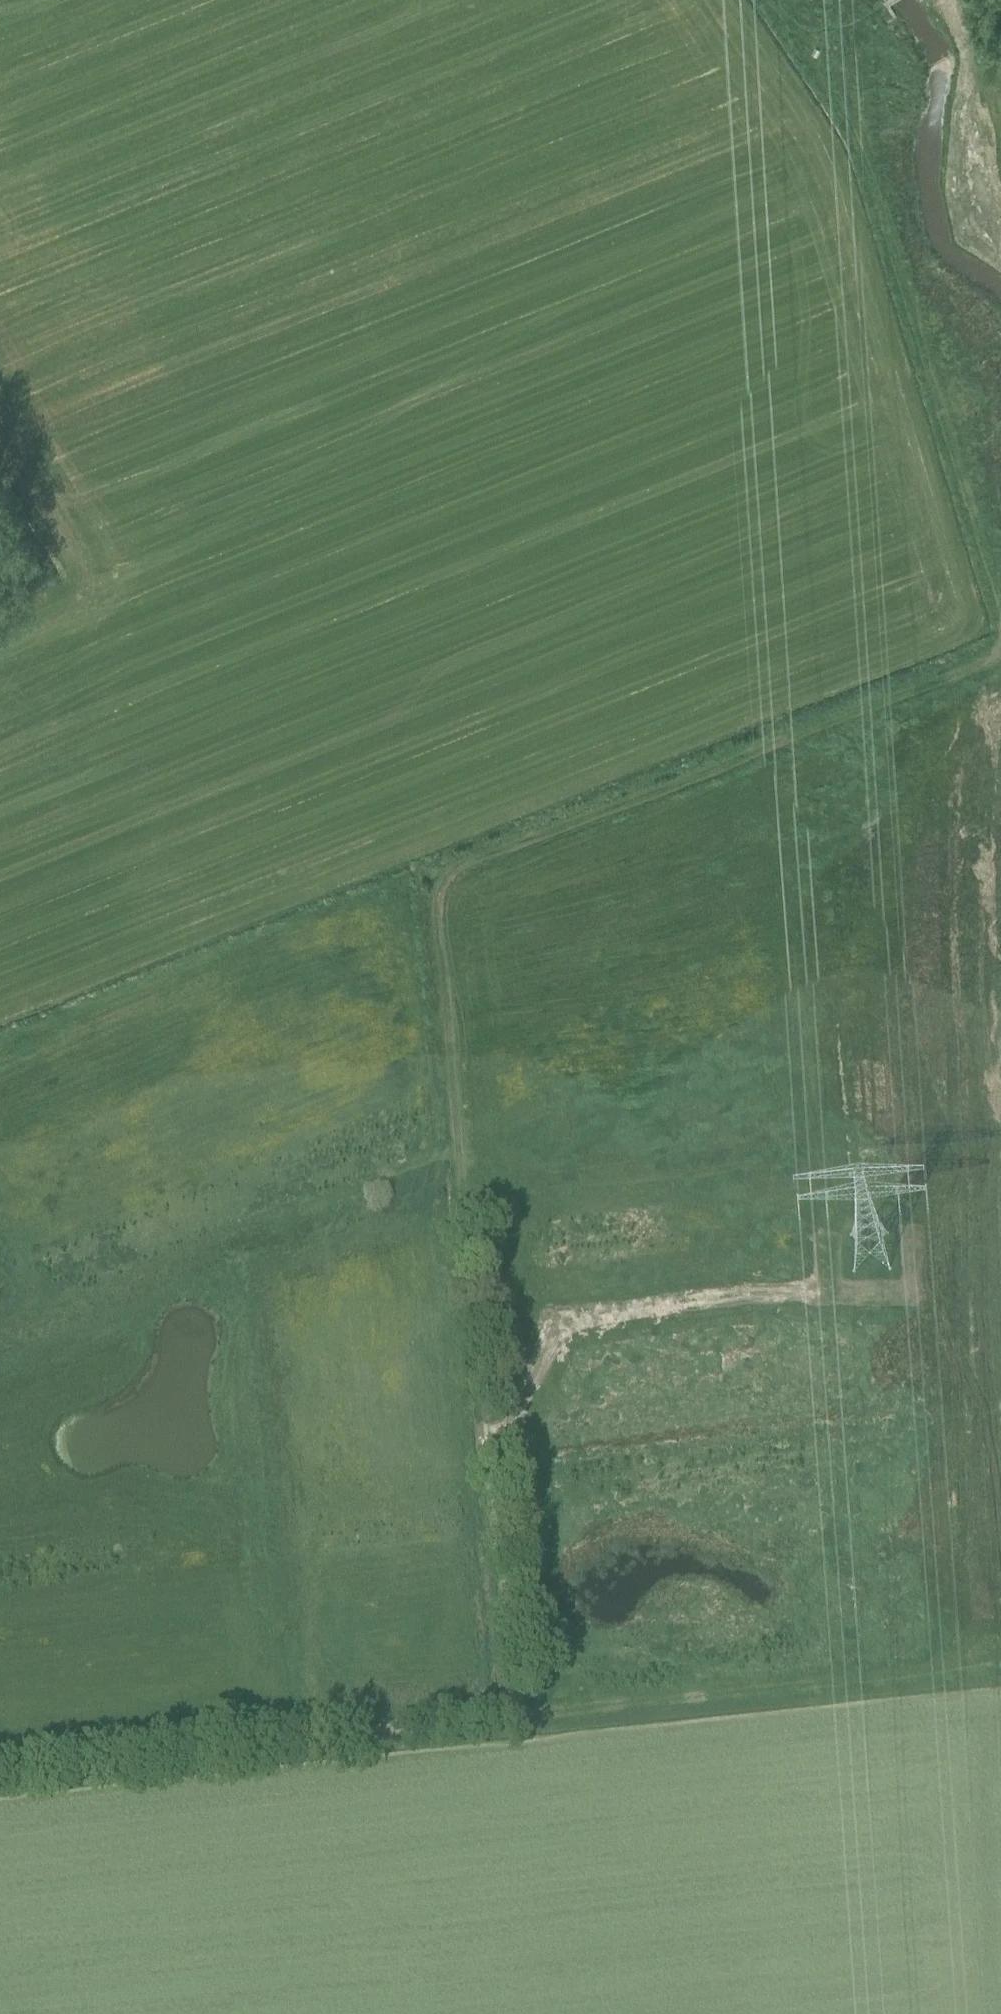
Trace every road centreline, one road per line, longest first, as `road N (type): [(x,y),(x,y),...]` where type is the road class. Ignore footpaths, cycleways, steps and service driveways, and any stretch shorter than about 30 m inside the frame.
road 1 (track): [(1000,650),(984,664),(462,867),(443,883),(435,949),(486,1415)]
road 2 (track): [(0,1775),(520,1717),(486,1415)]
road 3 (track): [(797,44),(853,129),(986,576),(1000,601)]
road 4 (track): [(943,0),(963,48),(974,121)]

